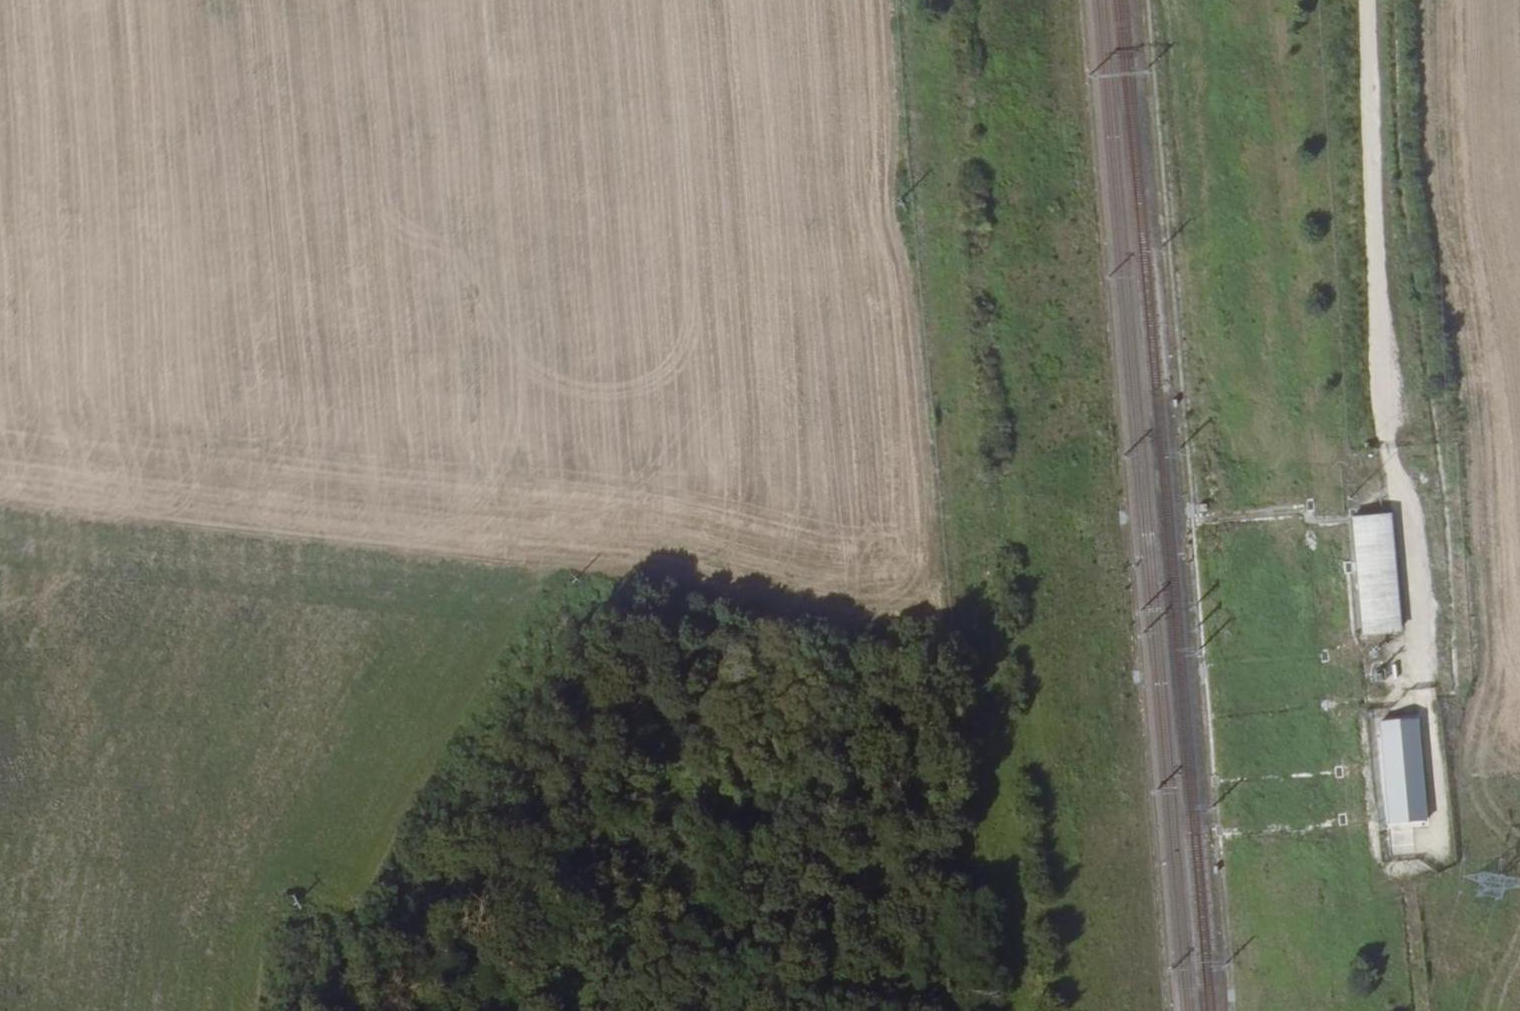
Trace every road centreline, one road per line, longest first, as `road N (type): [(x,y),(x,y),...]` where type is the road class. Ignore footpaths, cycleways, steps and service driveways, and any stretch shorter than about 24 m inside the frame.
road 1 (track): [(1368,0),(1389,399),(1462,425),(1476,436),(1490,471),(1497,838),(1519,840)]
road 2 (track): [(1385,878),(1447,849),(1412,512),(1393,450),(1389,399)]

